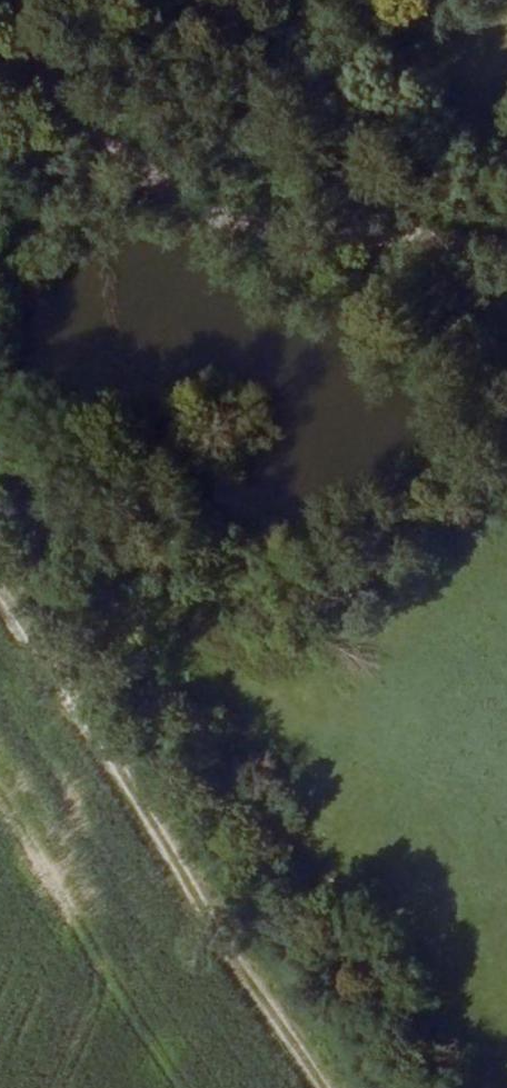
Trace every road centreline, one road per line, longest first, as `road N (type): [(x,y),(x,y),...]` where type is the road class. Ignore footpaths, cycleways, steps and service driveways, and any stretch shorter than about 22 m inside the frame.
road 1 (track): [(0,585),(337,1087)]
road 2 (track): [(506,248),(240,224),(199,204),(142,164),(49,76),(0,5)]

